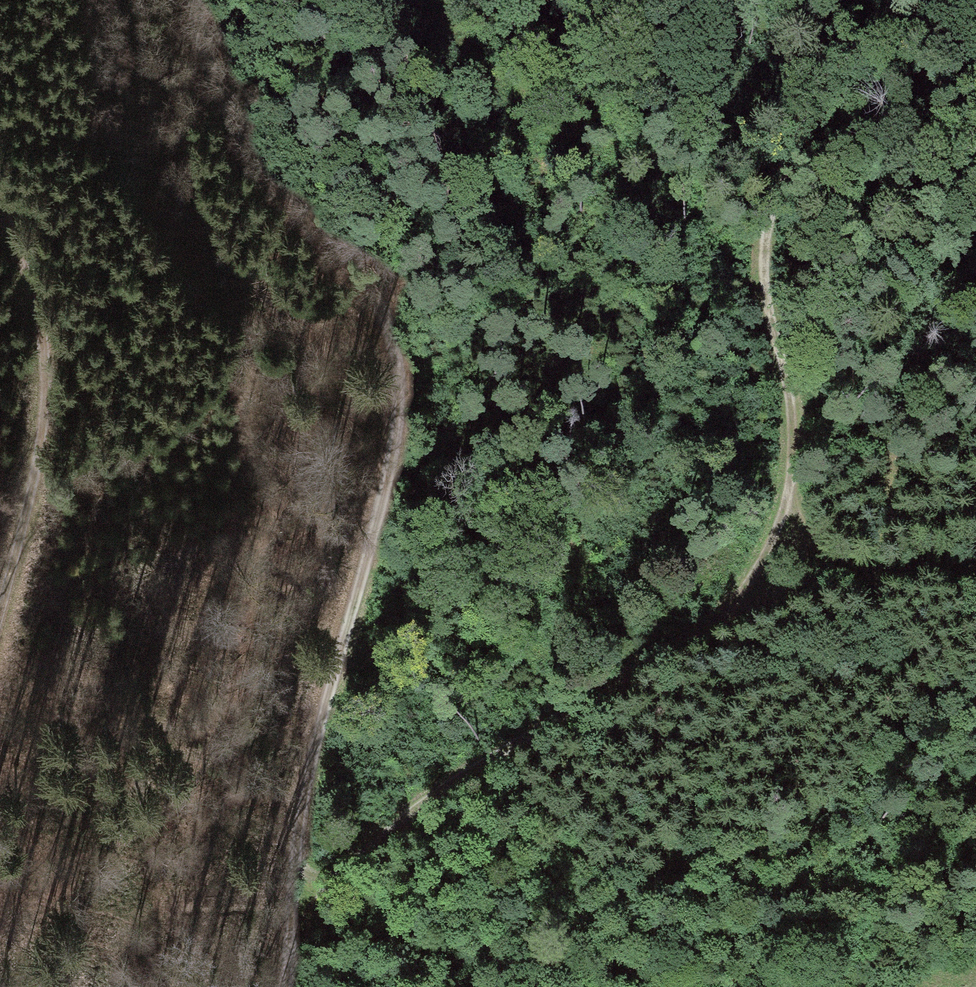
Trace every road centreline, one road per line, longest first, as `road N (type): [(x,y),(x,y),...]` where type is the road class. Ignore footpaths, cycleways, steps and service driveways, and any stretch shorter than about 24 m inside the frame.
road 1 (track): [(291,986),(309,795),(398,428),(390,330),(362,259),(289,179),(230,86),(196,0)]
road 2 (track): [(298,904),(384,831),(719,627)]
road 3 (track): [(0,611),(39,475),(45,343),(0,203)]
road 4 (track): [(752,285),(773,170),(814,106),(903,31),(975,16)]
road 5 (track): [(752,285),(776,354),(791,485),(783,517),(719,627)]
road 6 (track): [(719,627),(796,596),(862,582)]
road 7 (track): [(862,582),(815,554),(791,485)]

